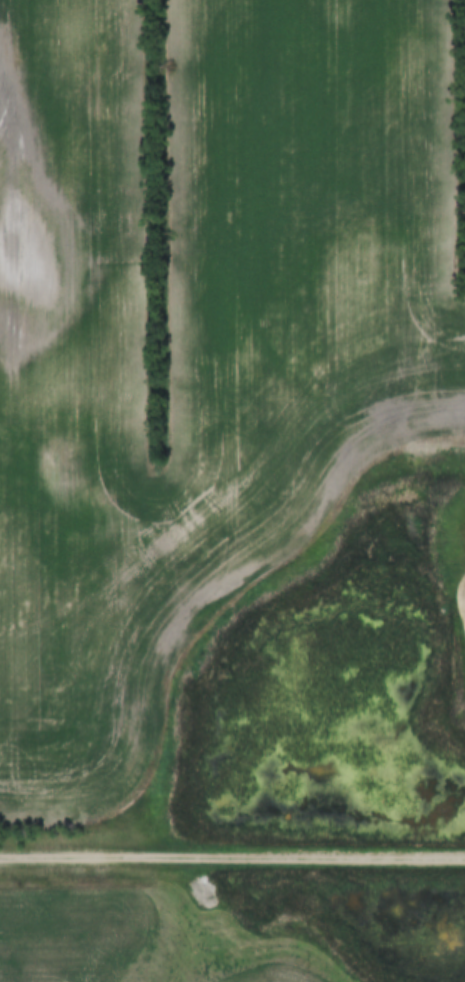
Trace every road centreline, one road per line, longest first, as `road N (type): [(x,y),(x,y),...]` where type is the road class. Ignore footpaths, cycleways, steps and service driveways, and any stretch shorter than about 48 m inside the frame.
road 1 (track): [(464,858),(0,855)]

